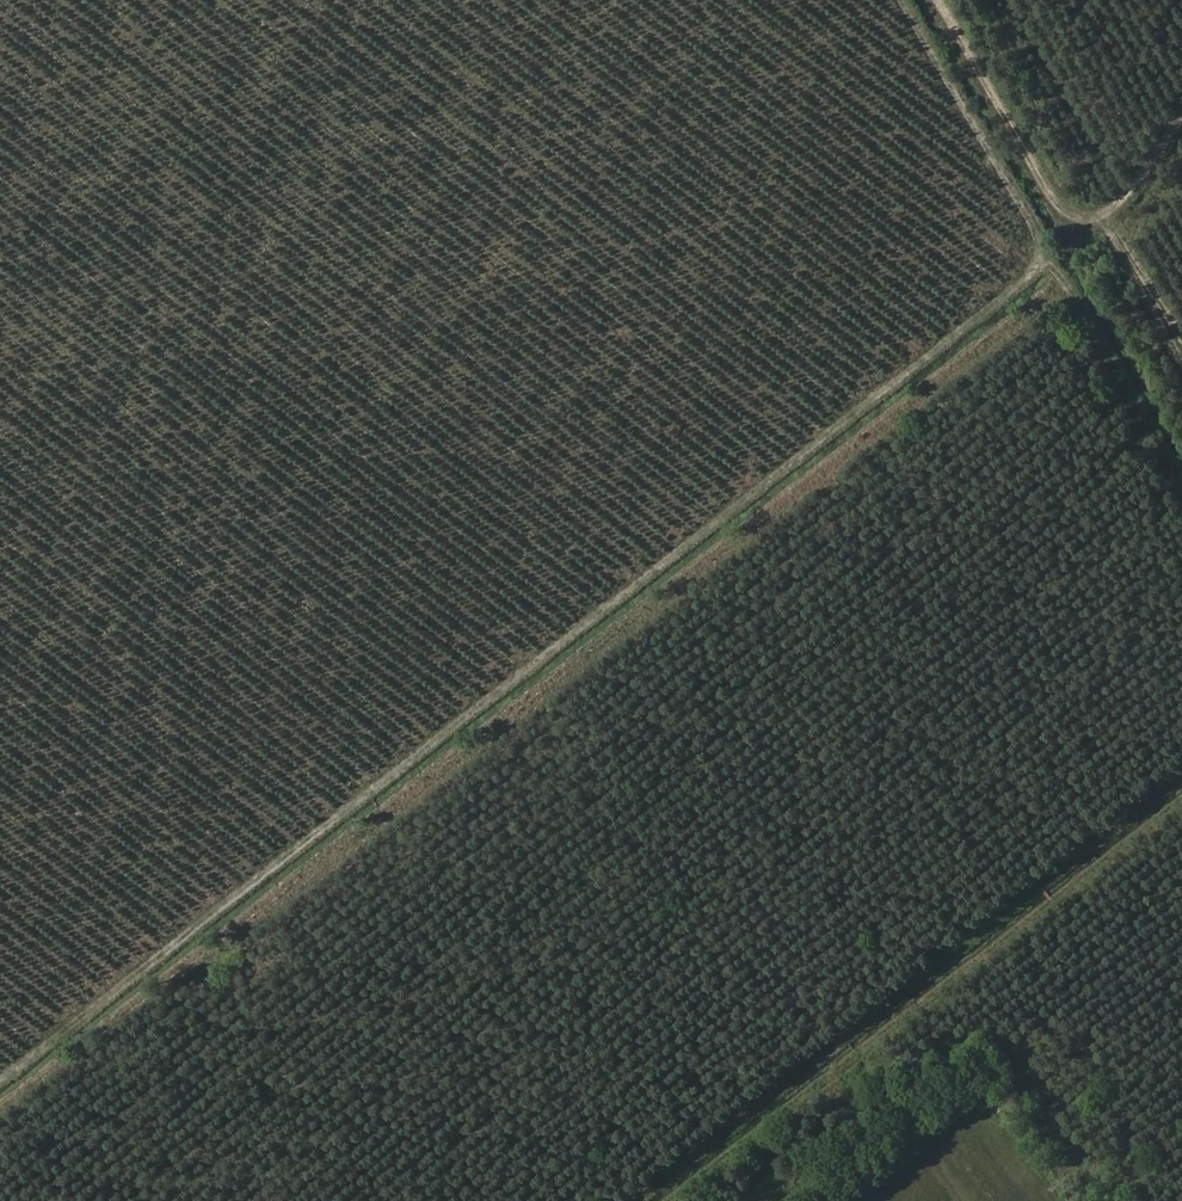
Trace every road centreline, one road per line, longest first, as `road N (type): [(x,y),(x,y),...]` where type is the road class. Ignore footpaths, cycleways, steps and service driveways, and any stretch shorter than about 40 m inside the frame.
road 1 (track): [(1181,462),(1058,254),(0,1070)]
road 2 (track): [(630,1200),(1181,768)]
road 3 (track): [(1117,207),(1097,212),(1060,203),(941,0)]
road 4 (track): [(1181,319),(1117,207),(1181,126)]

